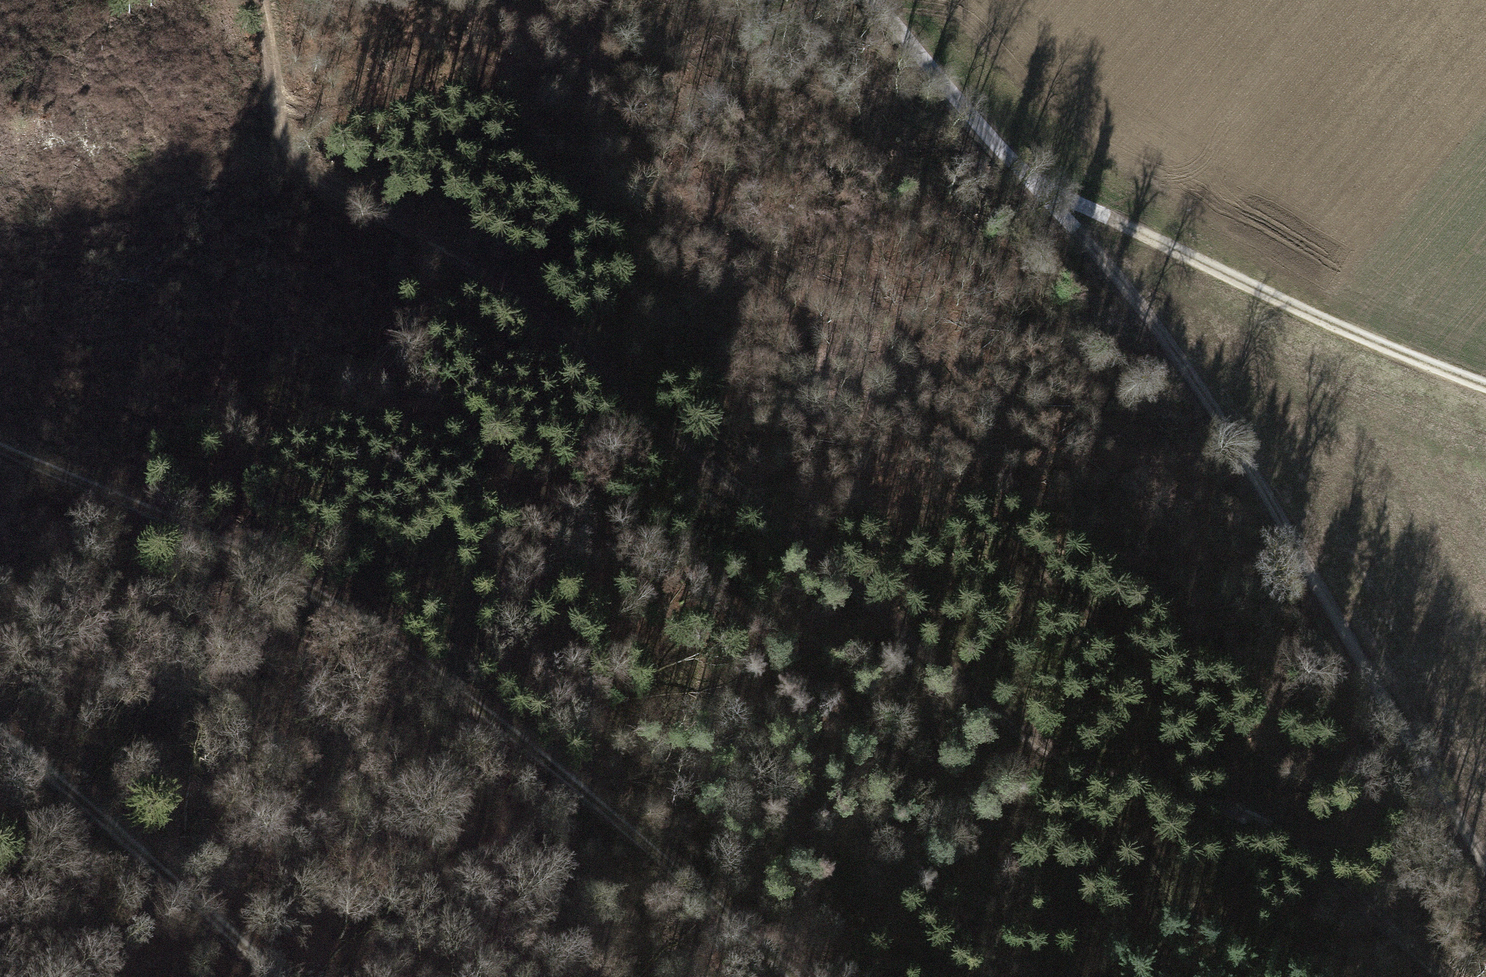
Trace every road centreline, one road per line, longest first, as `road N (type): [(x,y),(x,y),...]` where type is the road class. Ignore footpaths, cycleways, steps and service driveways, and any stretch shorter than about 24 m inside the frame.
road 1 (track): [(262,0),(276,62),(278,132),(304,170),(400,215),(503,284),(777,518),(860,606),(994,723),(1049,757),(1220,805),(1318,850),(1411,955),(1446,976)]
road 2 (track): [(808,976),(749,919),(644,839),(562,750),(390,620),(0,438)]
road 3 (track): [(1485,877),(1325,576),(1174,339),(1032,175)]
road 4 (track): [(1485,380),(1308,307),(1032,175)]
road 5 (track): [(273,976),(83,792),(0,733)]
road 6 (track): [(1032,175),(881,0)]

